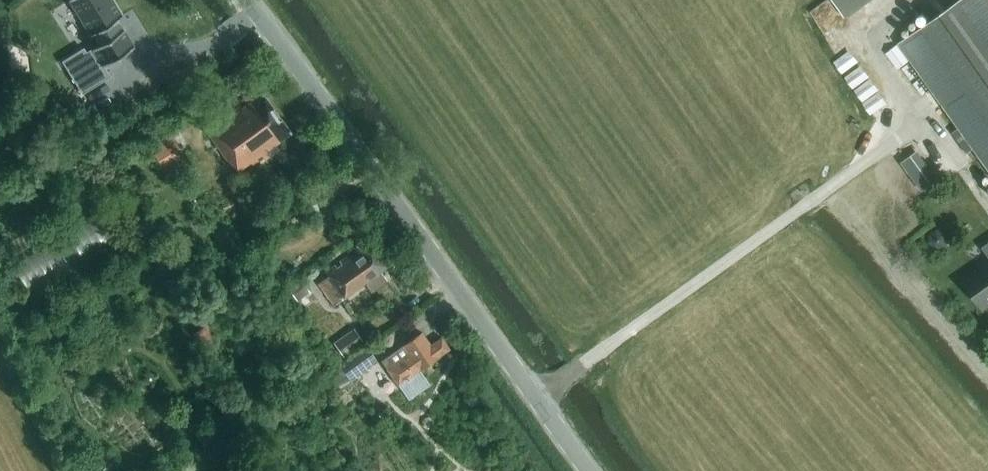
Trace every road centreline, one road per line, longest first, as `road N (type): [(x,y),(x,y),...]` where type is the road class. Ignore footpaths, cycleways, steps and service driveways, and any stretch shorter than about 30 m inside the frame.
road 1 (tertiary): [(590,470),(246,0)]

